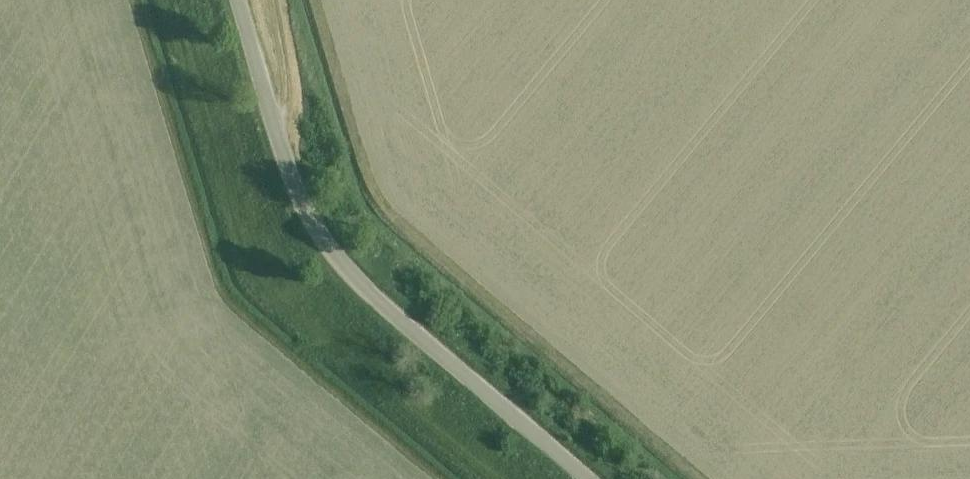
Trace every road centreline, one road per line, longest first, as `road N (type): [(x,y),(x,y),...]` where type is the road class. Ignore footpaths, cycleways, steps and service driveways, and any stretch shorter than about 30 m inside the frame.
road 1 (track): [(706,478),(384,206),(370,188),(317,0)]
road 2 (unclassified): [(581,478),(338,267),(297,207),(235,0)]

